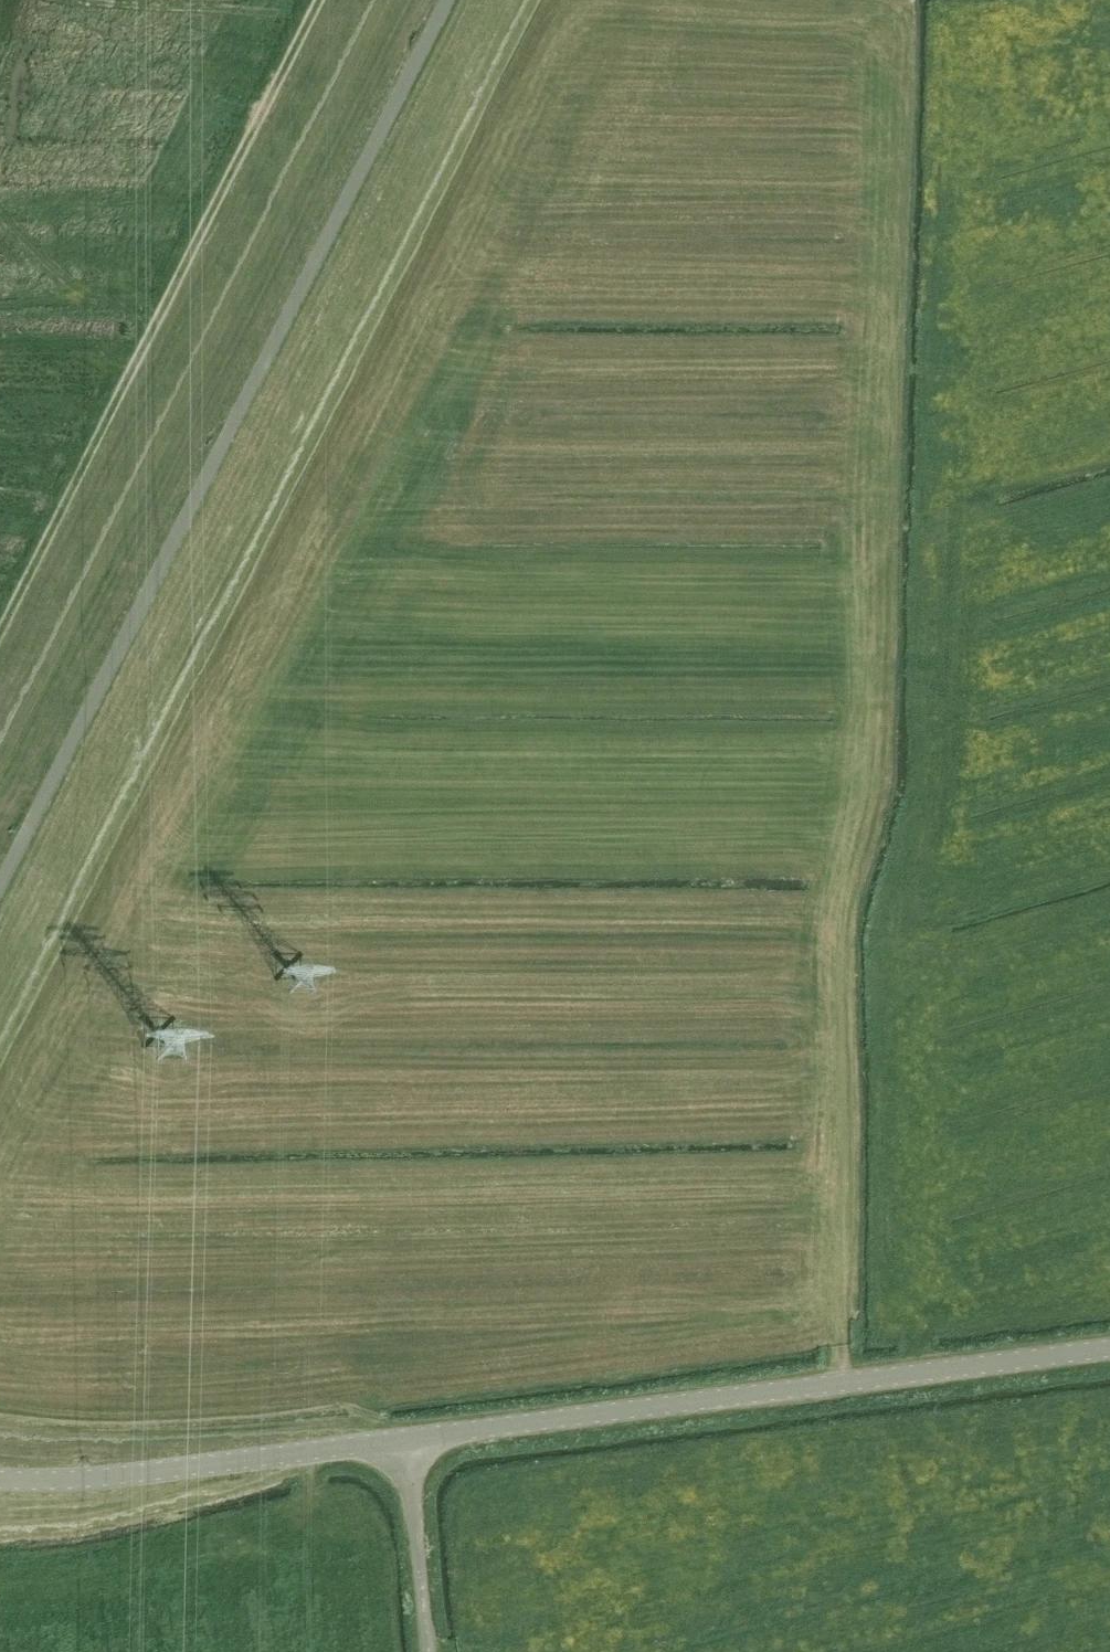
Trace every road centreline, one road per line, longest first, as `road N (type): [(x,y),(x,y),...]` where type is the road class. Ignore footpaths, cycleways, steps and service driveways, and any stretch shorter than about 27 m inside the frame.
road 1 (tertiary): [(1109,1349),(100,1477),(0,1476)]
road 2 (track): [(320,0),(0,634)]

